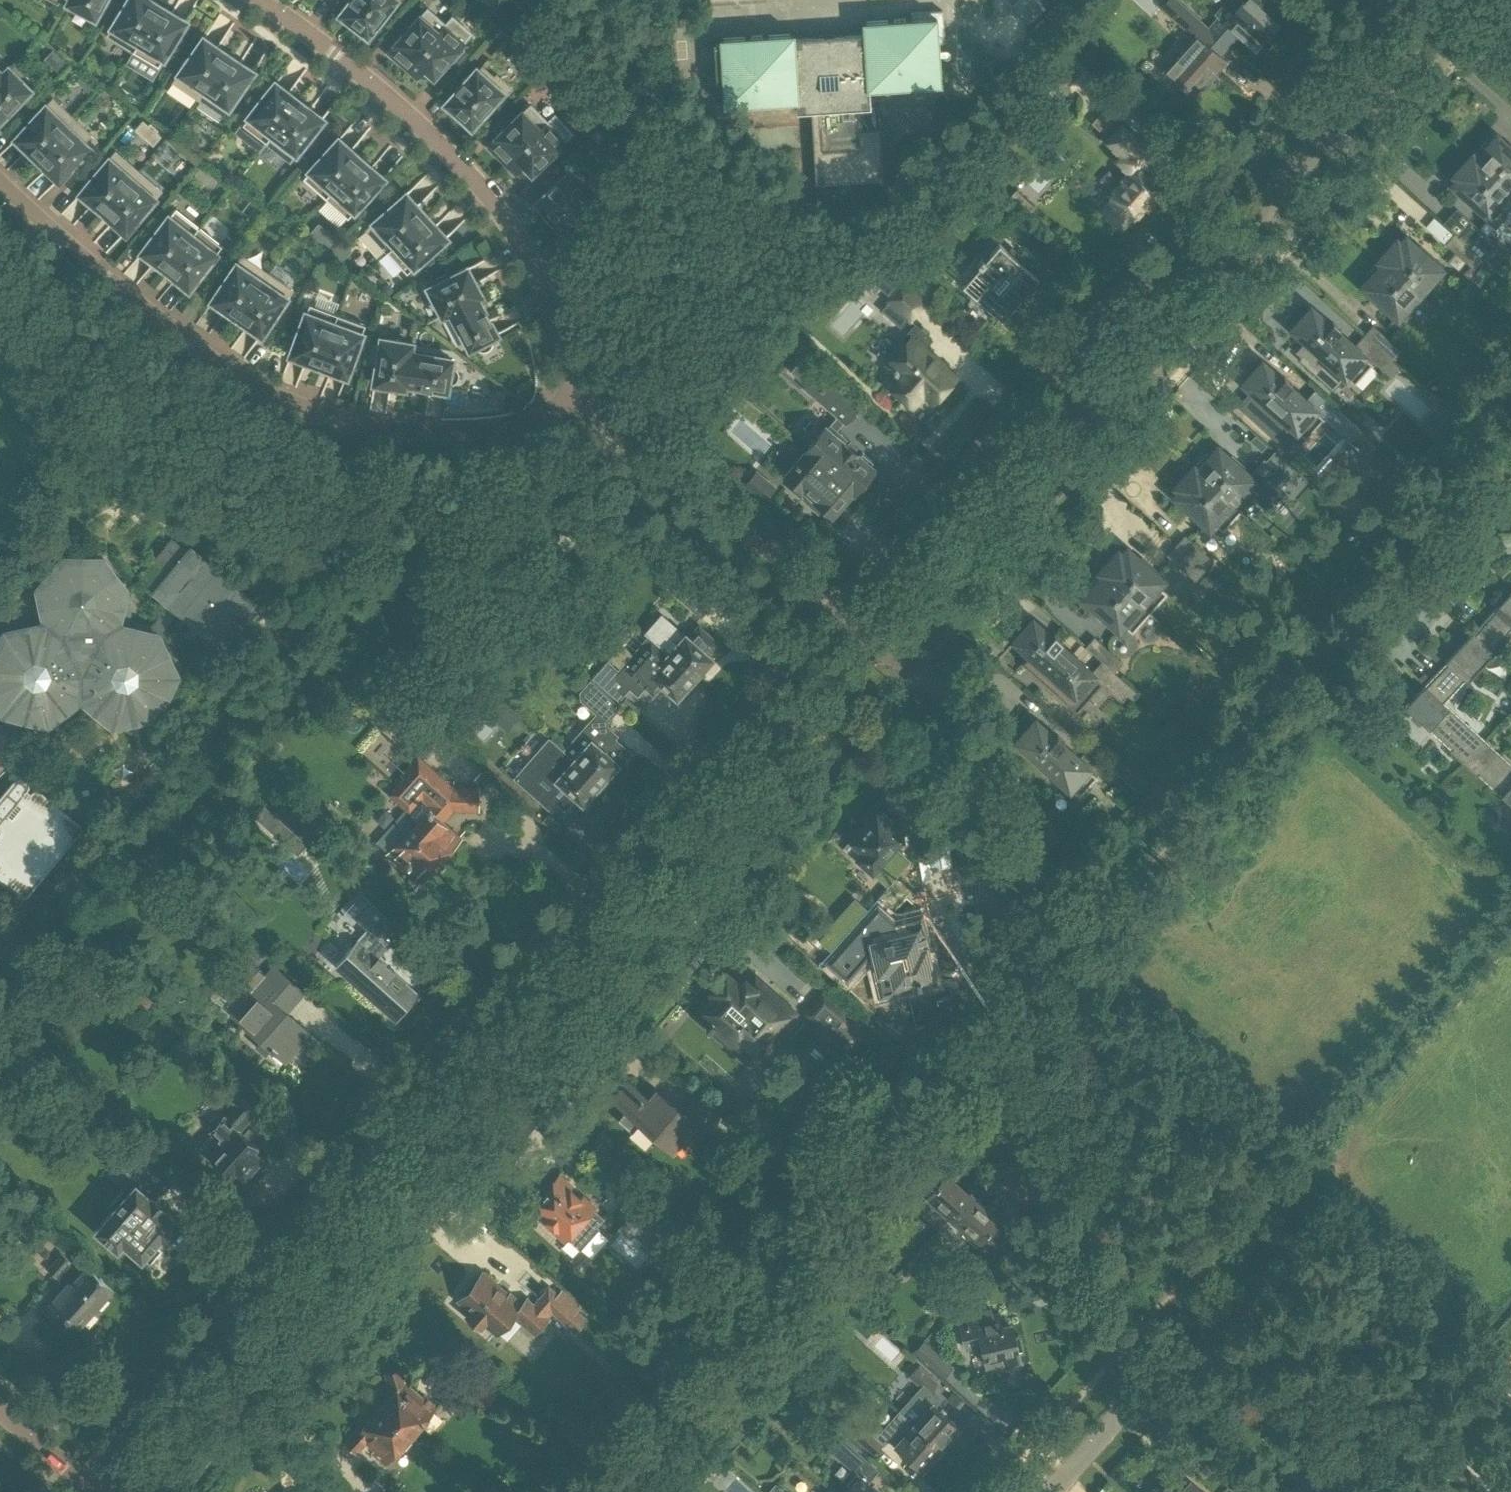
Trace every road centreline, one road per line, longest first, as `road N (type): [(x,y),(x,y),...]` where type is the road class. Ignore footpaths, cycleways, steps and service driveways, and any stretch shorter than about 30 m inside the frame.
road 1 (residential): [(120,1491),(873,636)]
road 2 (residential): [(1048,1491),(1119,1412),(1113,1361),(953,703),(873,636)]
road 3 (residential): [(873,636),(1446,0)]
road 4 (residential): [(580,402),(500,424),(440,428),(384,425),(306,405),(155,314),(0,180)]
road 5 (track): [(1113,1361),(1196,1253),(1503,913)]
road 6 (residential): [(580,402),(540,285),(491,200),(358,70),(259,0)]
road 7 (residential): [(873,636),(580,402)]
road 8 (residential): [(102,1491),(0,1408)]

